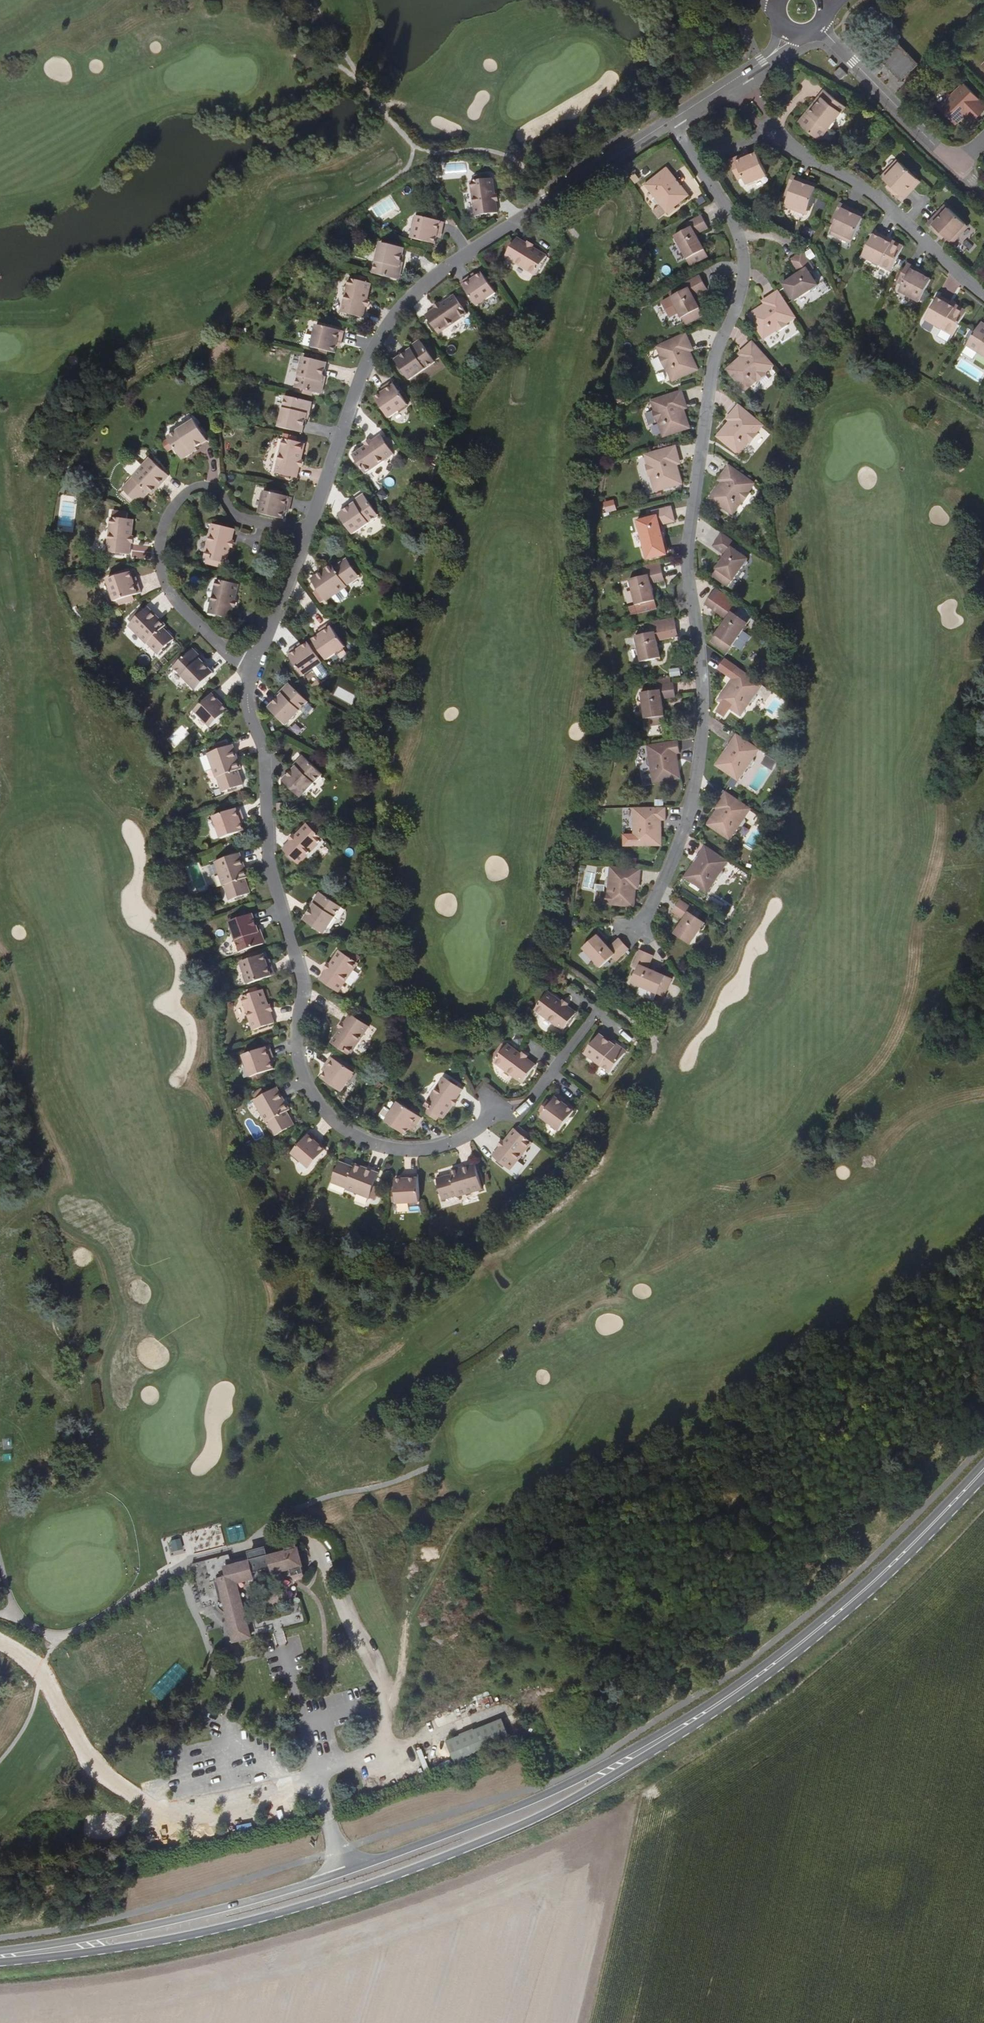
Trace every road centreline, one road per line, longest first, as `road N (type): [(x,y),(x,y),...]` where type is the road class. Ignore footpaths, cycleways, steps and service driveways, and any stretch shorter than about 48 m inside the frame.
road 1 (residential): [(666,122),(729,217),(741,270),(710,366),(685,529),(696,750),(673,844),(633,928)]
road 2 (secondary): [(0,1957),(186,1937),(351,1891),(536,1819),(675,1732)]
road 3 (secondary): [(675,1732),(522,1804),(341,1874),(177,1920),(0,1957)]
road 4 (residential): [(251,669),(246,699),(263,764),(268,870),(301,980),(294,1046),(305,1085),(332,1122),(388,1150),(456,1141),(497,1113)]
road 5 (residential): [(666,122),(460,256),(398,309),(366,363),(304,539)]
road 6 (secondary): [(675,1732),(853,1599),(983,1468)]
road 7 (residential): [(251,669),(227,659),(172,598),(158,556),(165,520),(200,488),(218,494),(237,518),(304,539)]
road 8 (residential): [(983,294),(872,196),(789,150)]
road 9 (residential): [(816,29),(951,162)]
road 10 (residential): [(497,1113),(521,1111),(594,1015),(609,1025)]
road 11 (residential): [(304,539),(251,669)]

